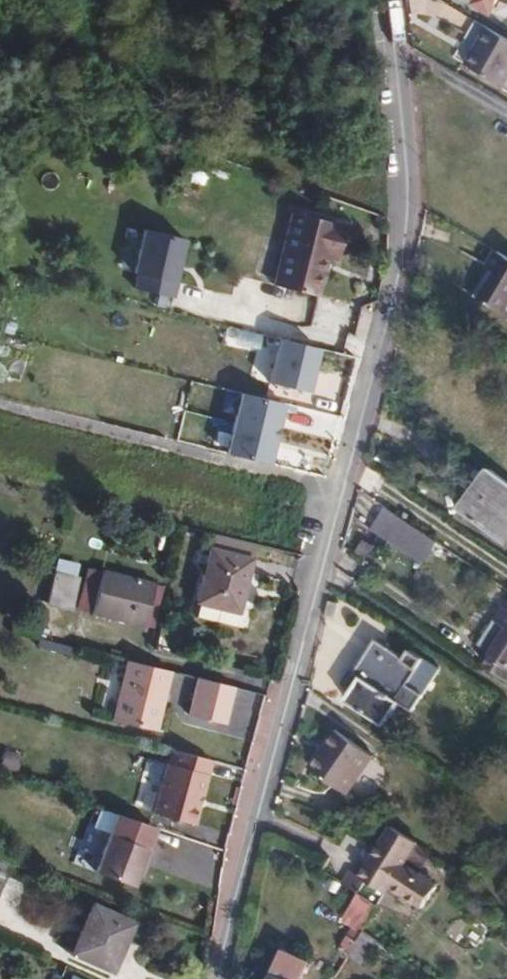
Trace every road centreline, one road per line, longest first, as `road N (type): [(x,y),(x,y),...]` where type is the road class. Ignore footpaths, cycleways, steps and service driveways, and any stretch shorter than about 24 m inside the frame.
road 1 (residential): [(223,978),(399,284),(406,131),(386,0)]

